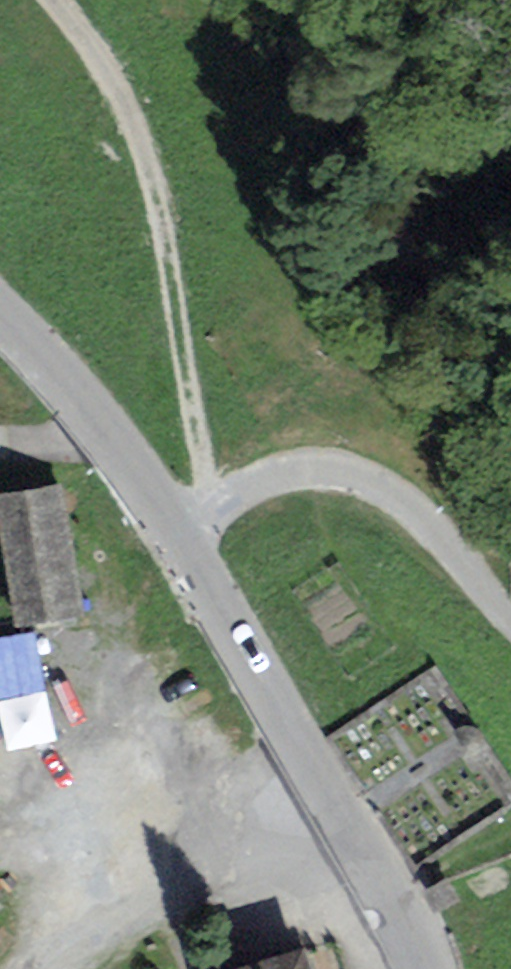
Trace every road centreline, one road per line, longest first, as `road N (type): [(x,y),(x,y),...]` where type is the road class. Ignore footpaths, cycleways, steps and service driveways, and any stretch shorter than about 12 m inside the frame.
road 1 (track): [(206,519),(169,239),(152,176),(127,108),(50,0)]
road 2 (tertiary): [(432,968),(397,898),(175,542)]
road 3 (residential): [(175,542),(266,478),(333,470),(404,503),(510,616)]
road 4 (tertiary): [(175,542),(69,393),(0,321)]

